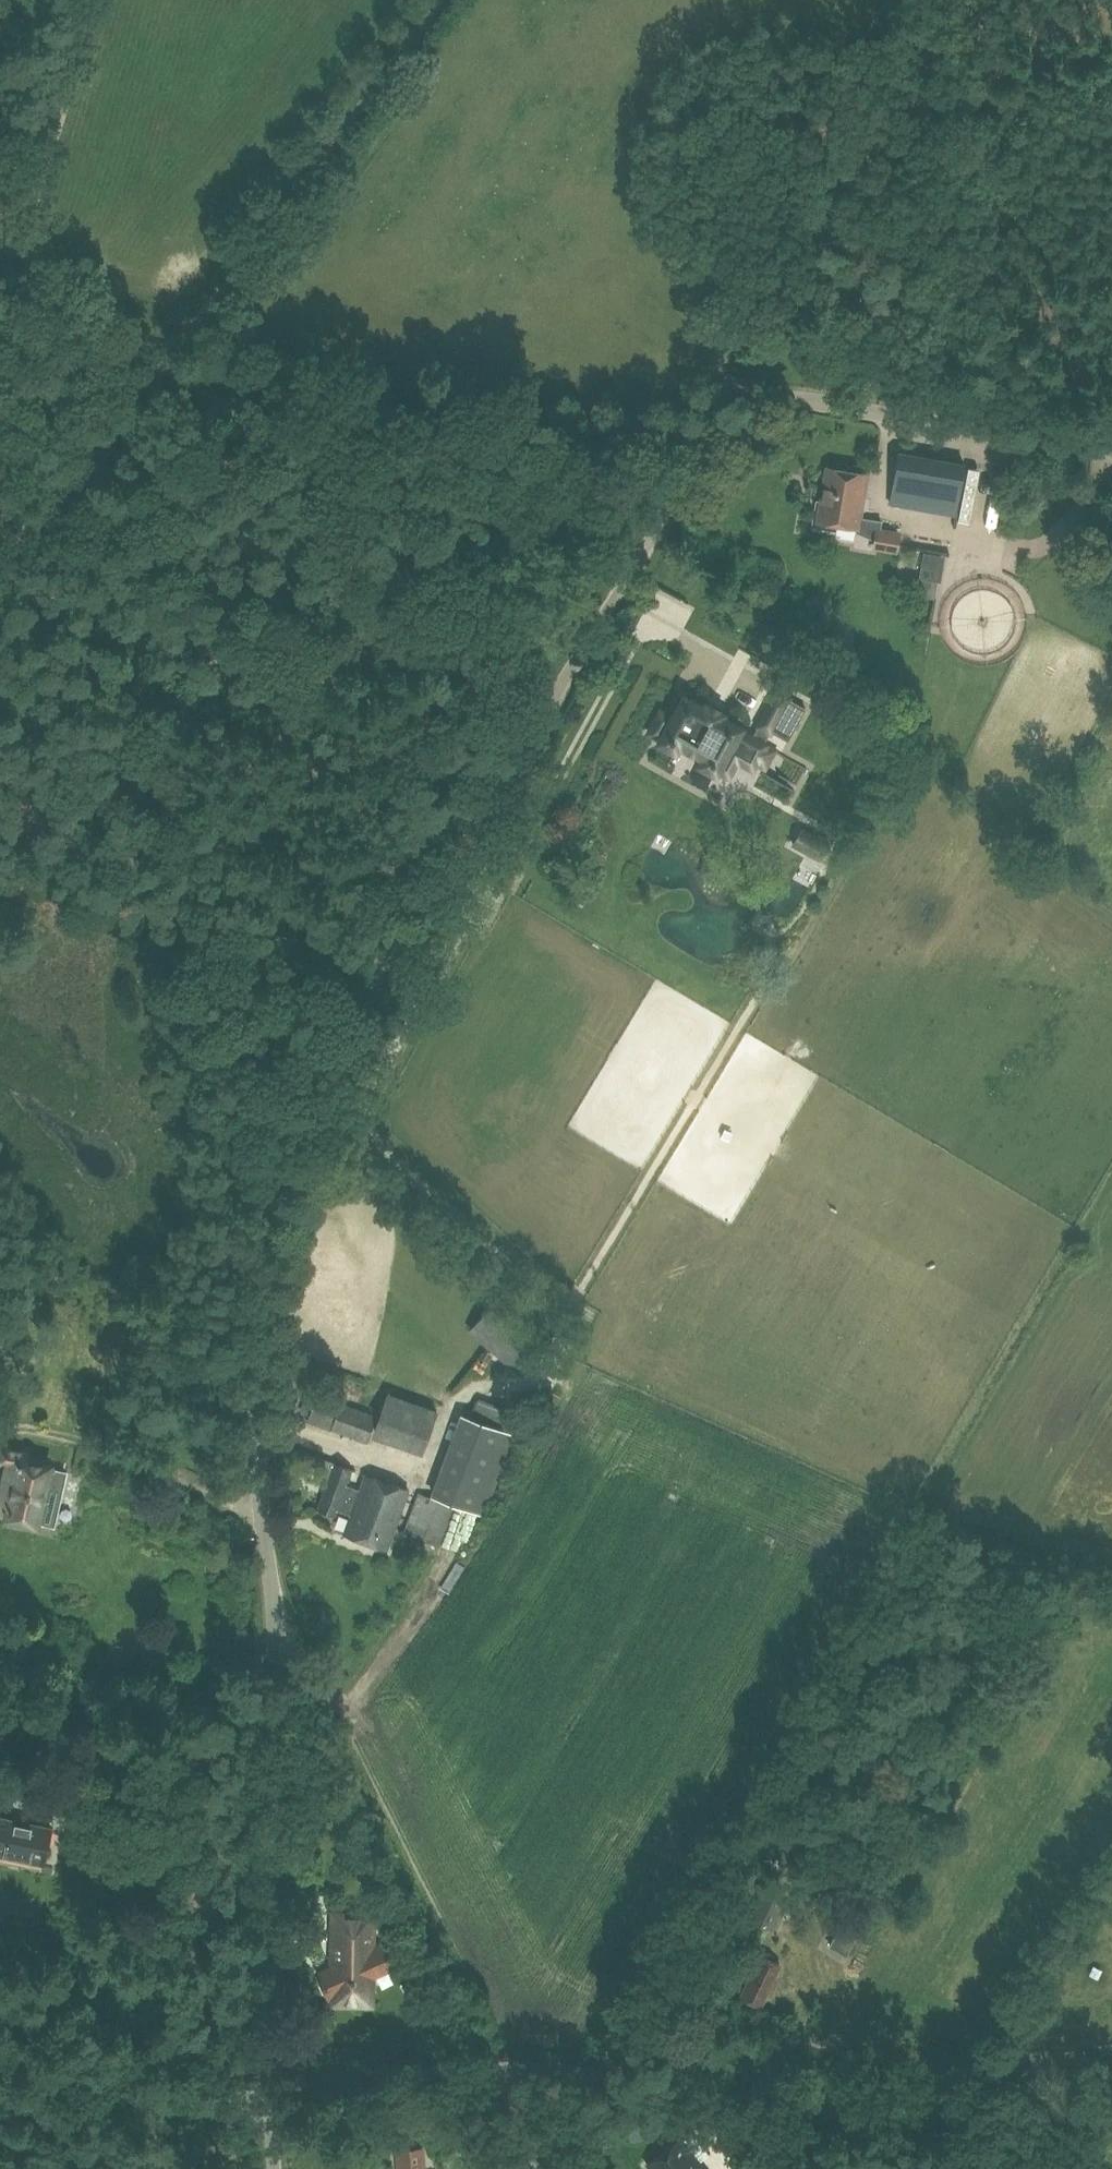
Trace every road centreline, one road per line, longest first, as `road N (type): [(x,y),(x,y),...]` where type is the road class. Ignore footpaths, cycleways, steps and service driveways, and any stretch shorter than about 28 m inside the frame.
road 1 (unclassified): [(270,2083),(267,1559),(251,1423),(256,1282),(270,1214),(305,1126),(703,424)]
road 2 (track): [(703,424),(547,487),(342,460),(22,221)]
road 3 (unclassified): [(1024,2140),(545,2070),(428,2067),(270,2083)]
road 4 (unclassified): [(1111,452),(765,385),(733,395),(703,424)]
road 5 (unclassified): [(270,2083),(218,2097),(156,2096),(0,2056)]
road 6 (track): [(22,221),(62,104),(83,0)]

